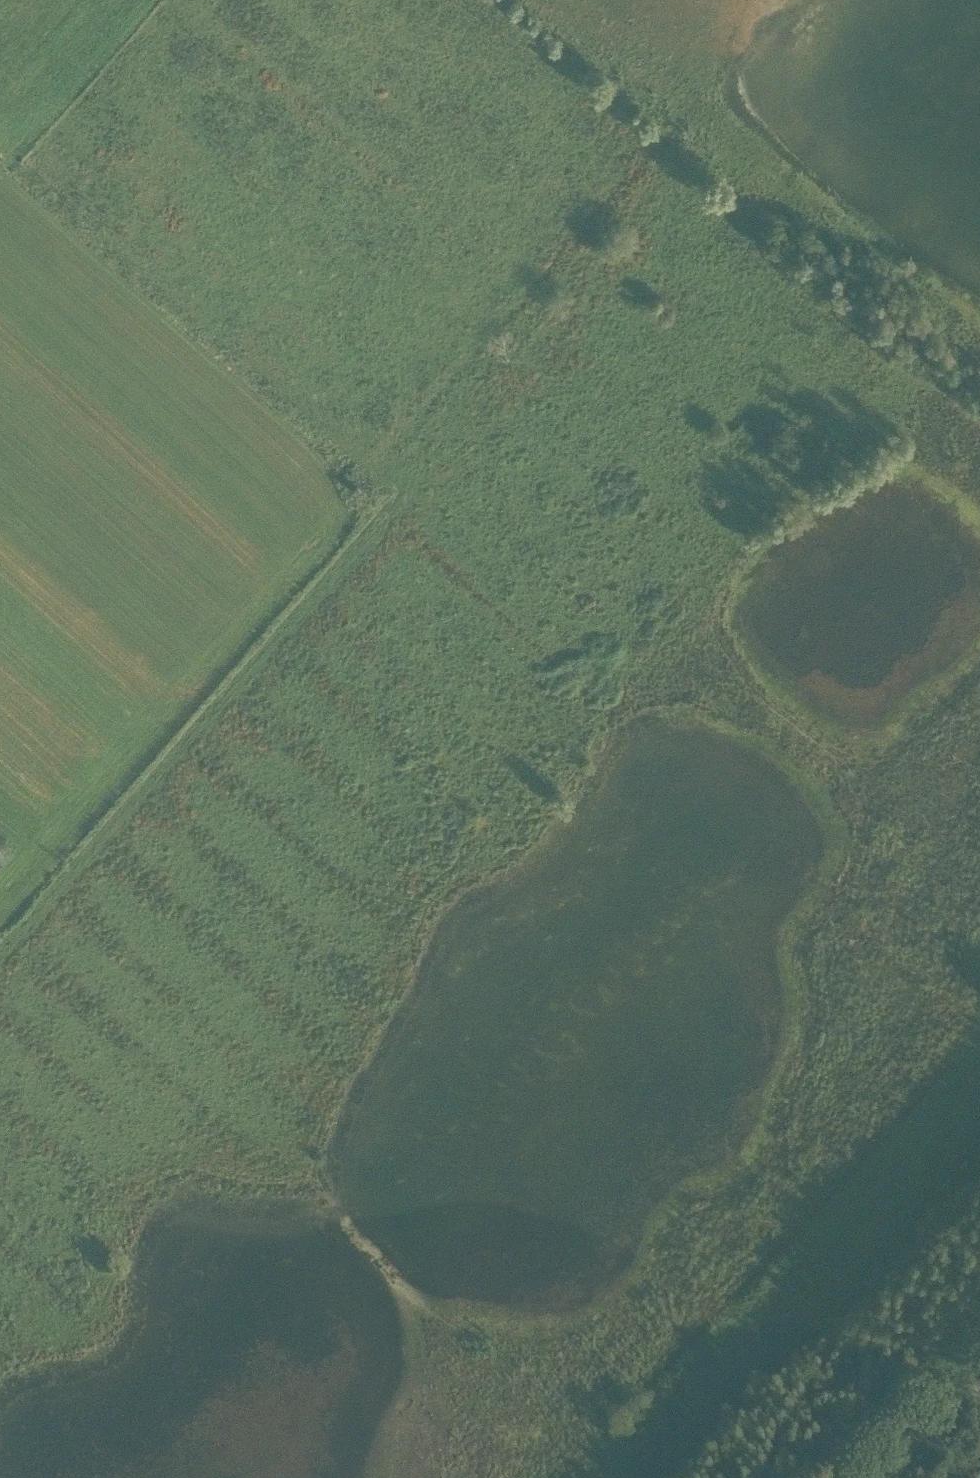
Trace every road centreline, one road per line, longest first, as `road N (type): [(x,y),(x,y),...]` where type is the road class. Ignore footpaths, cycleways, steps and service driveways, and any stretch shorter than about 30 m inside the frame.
road 1 (track): [(979,1370),(884,1477)]

